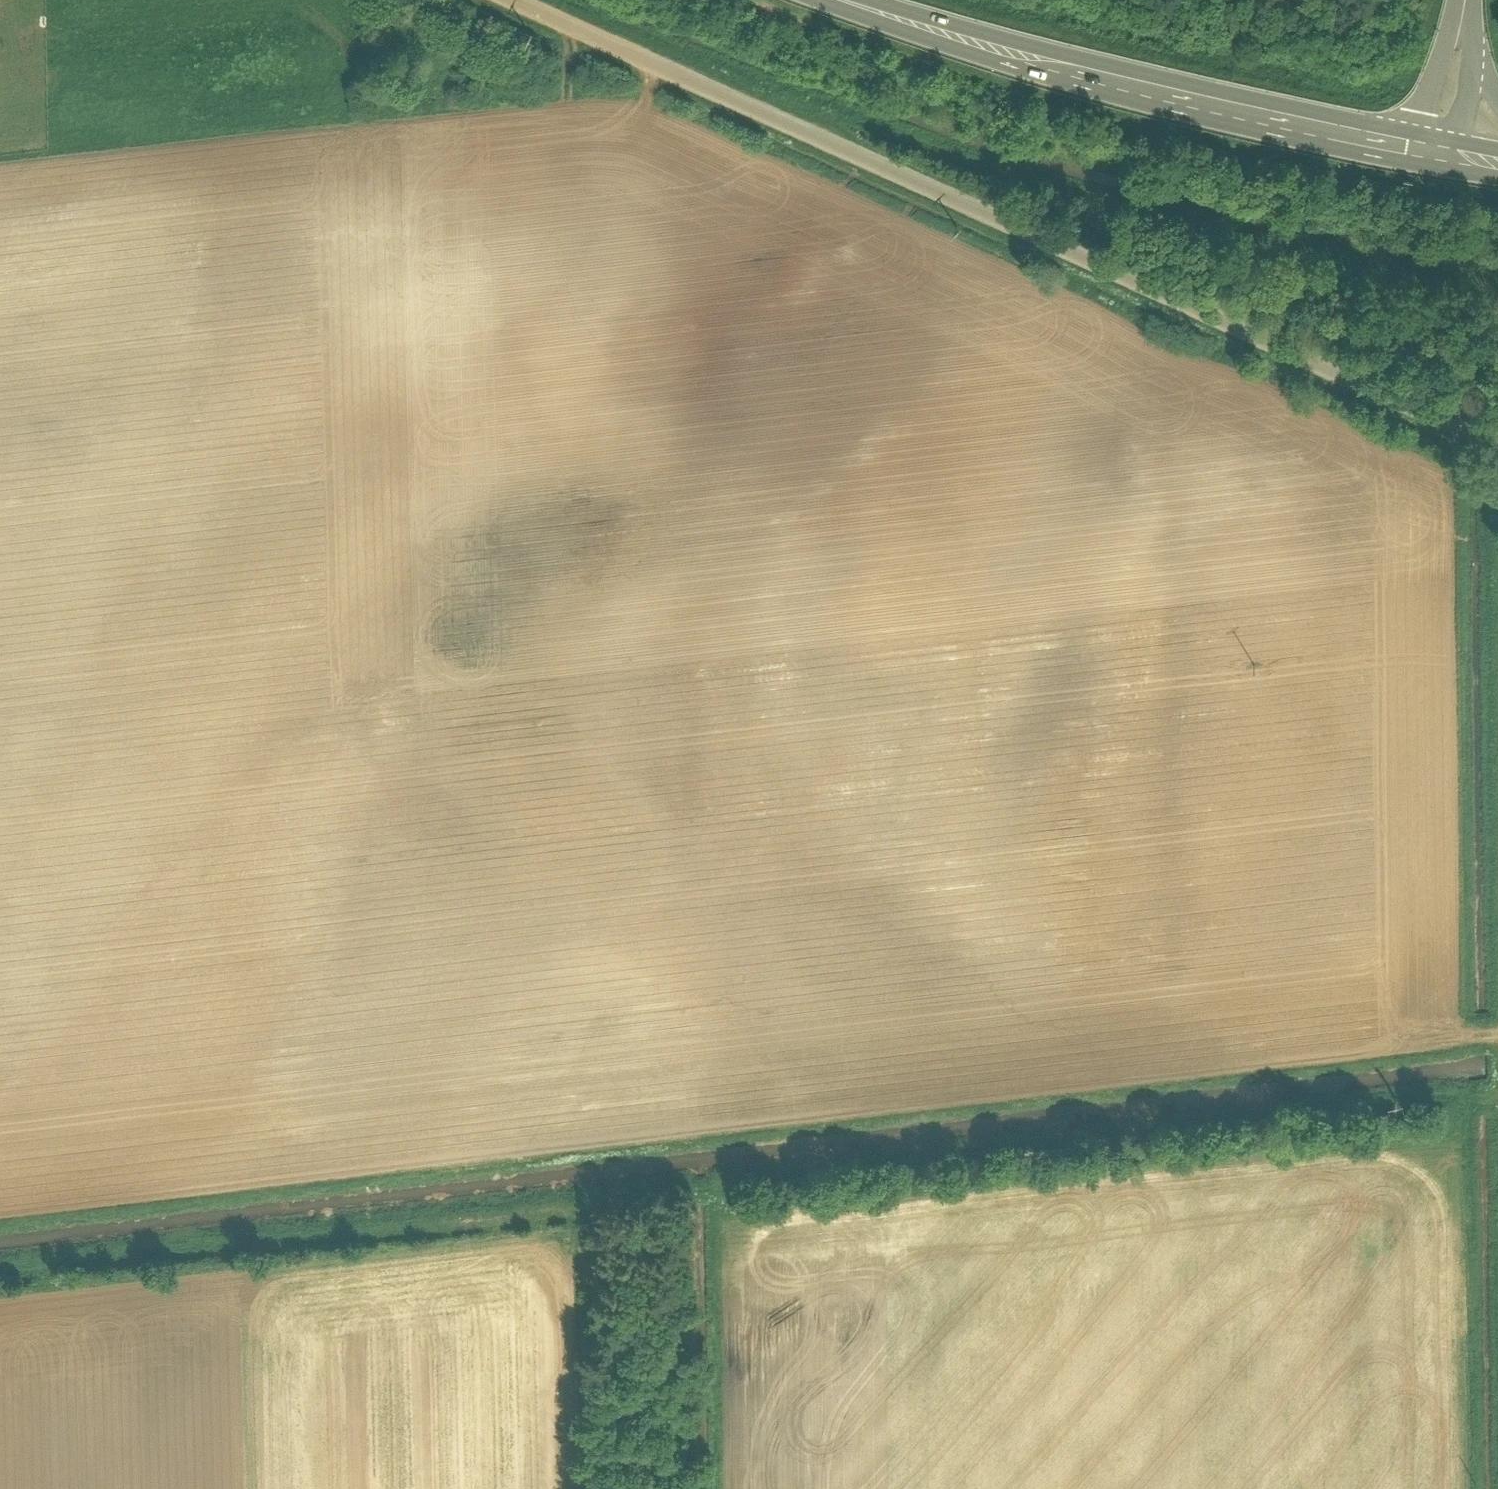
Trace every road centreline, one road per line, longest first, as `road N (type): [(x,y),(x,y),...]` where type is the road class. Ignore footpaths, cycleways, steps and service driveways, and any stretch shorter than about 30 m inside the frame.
road 1 (residential): [(1497,444),(520,0)]
road 2 (primary): [(884,0),(1260,107),(1437,145)]
road 3 (residential): [(1465,0),(1437,145)]

